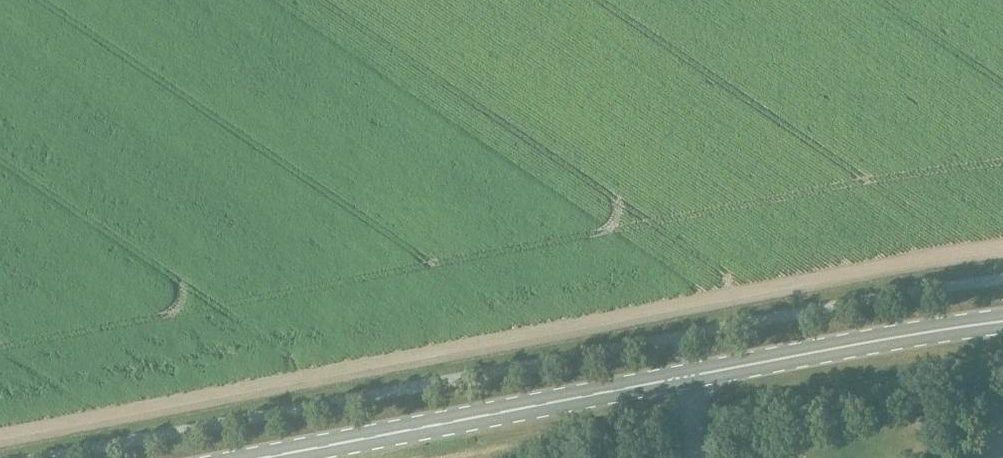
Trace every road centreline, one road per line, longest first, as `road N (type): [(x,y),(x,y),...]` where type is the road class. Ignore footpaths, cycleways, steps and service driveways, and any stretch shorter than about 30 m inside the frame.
road 1 (secondary): [(265,457),(1002,322)]

